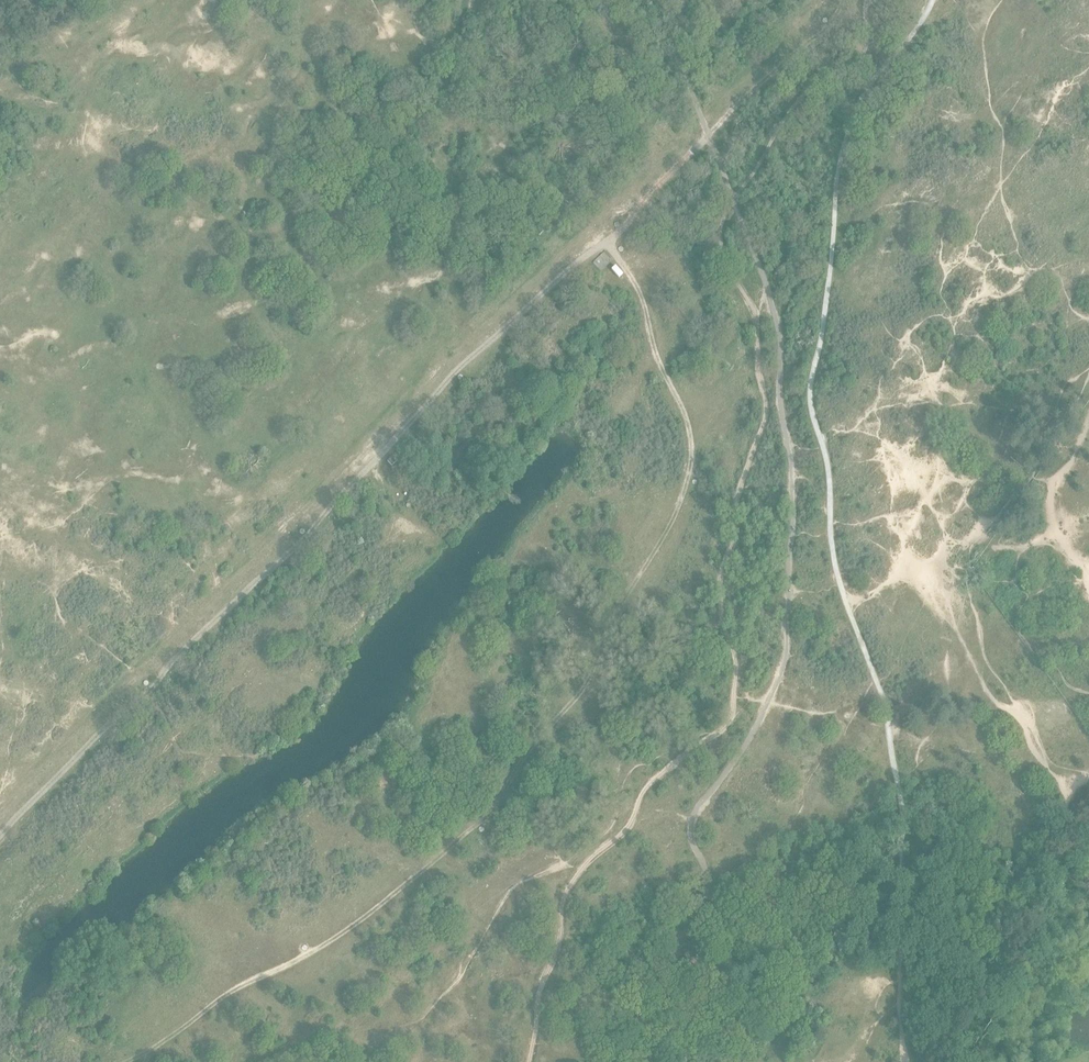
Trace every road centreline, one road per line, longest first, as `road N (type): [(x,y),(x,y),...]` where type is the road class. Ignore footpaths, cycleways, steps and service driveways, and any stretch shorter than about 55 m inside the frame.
road 1 (track): [(0,834),(149,693),(489,341),(653,192),(844,0)]
road 2 (track): [(154,1049),(398,892),(447,851),(537,730),(586,679),(657,538),(690,450),(641,302),(597,236)]

